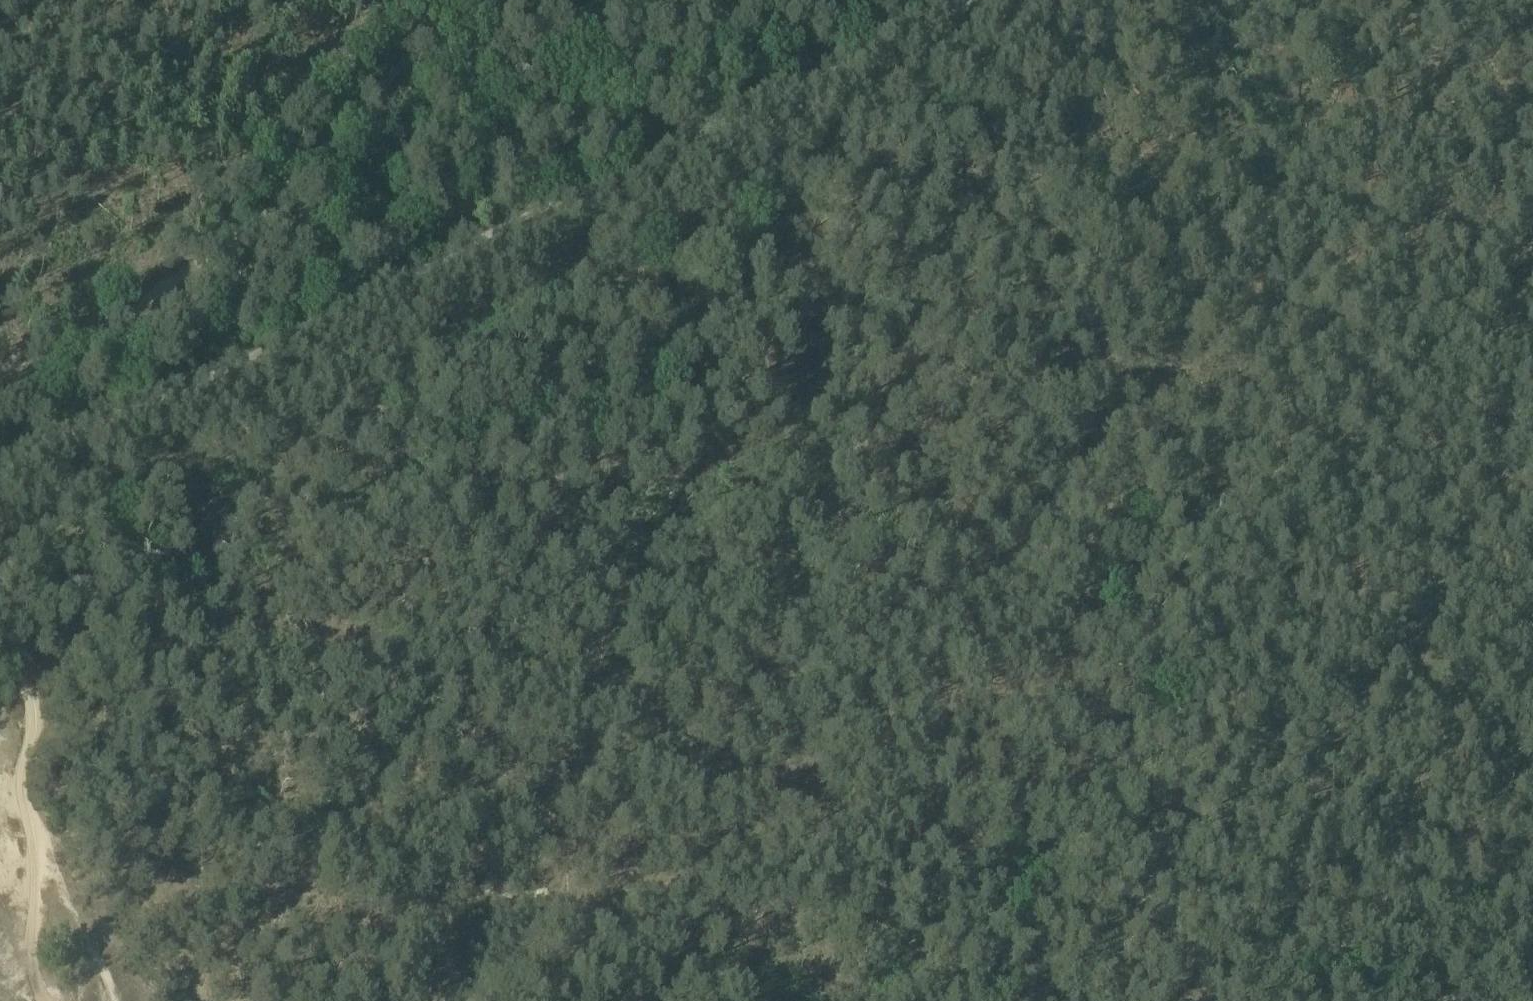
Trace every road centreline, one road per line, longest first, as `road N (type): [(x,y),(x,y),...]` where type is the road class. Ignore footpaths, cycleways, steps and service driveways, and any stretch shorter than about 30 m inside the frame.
road 1 (track): [(985,0),(0,475)]
road 2 (track): [(466,0),(182,278),(122,312),(0,359)]
road 3 (track): [(1101,0),(1103,28),(1145,102),(1225,155),(1301,197),(1448,243),(1532,291)]
road 4 (track): [(0,671),(26,718),(10,904),(44,1000)]

